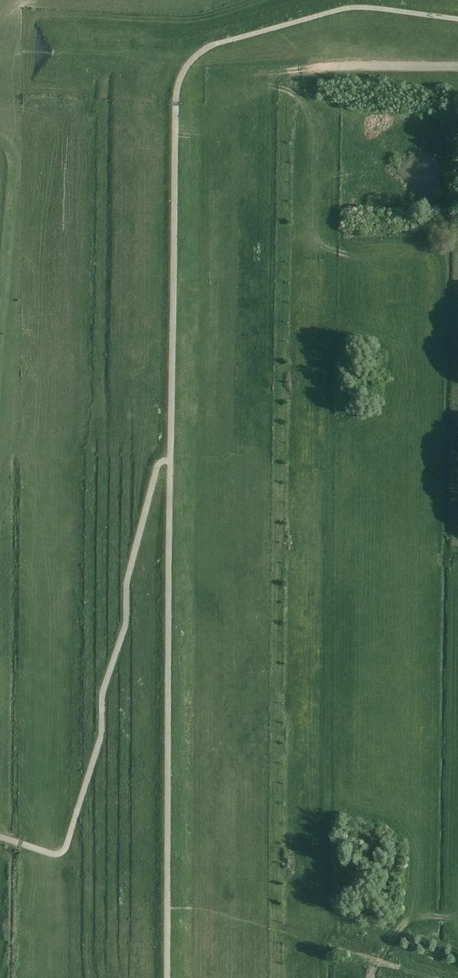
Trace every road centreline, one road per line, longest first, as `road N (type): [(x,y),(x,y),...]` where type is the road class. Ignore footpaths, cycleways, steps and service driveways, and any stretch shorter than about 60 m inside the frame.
road 1 (unclassified): [(303,71),(457,67)]

